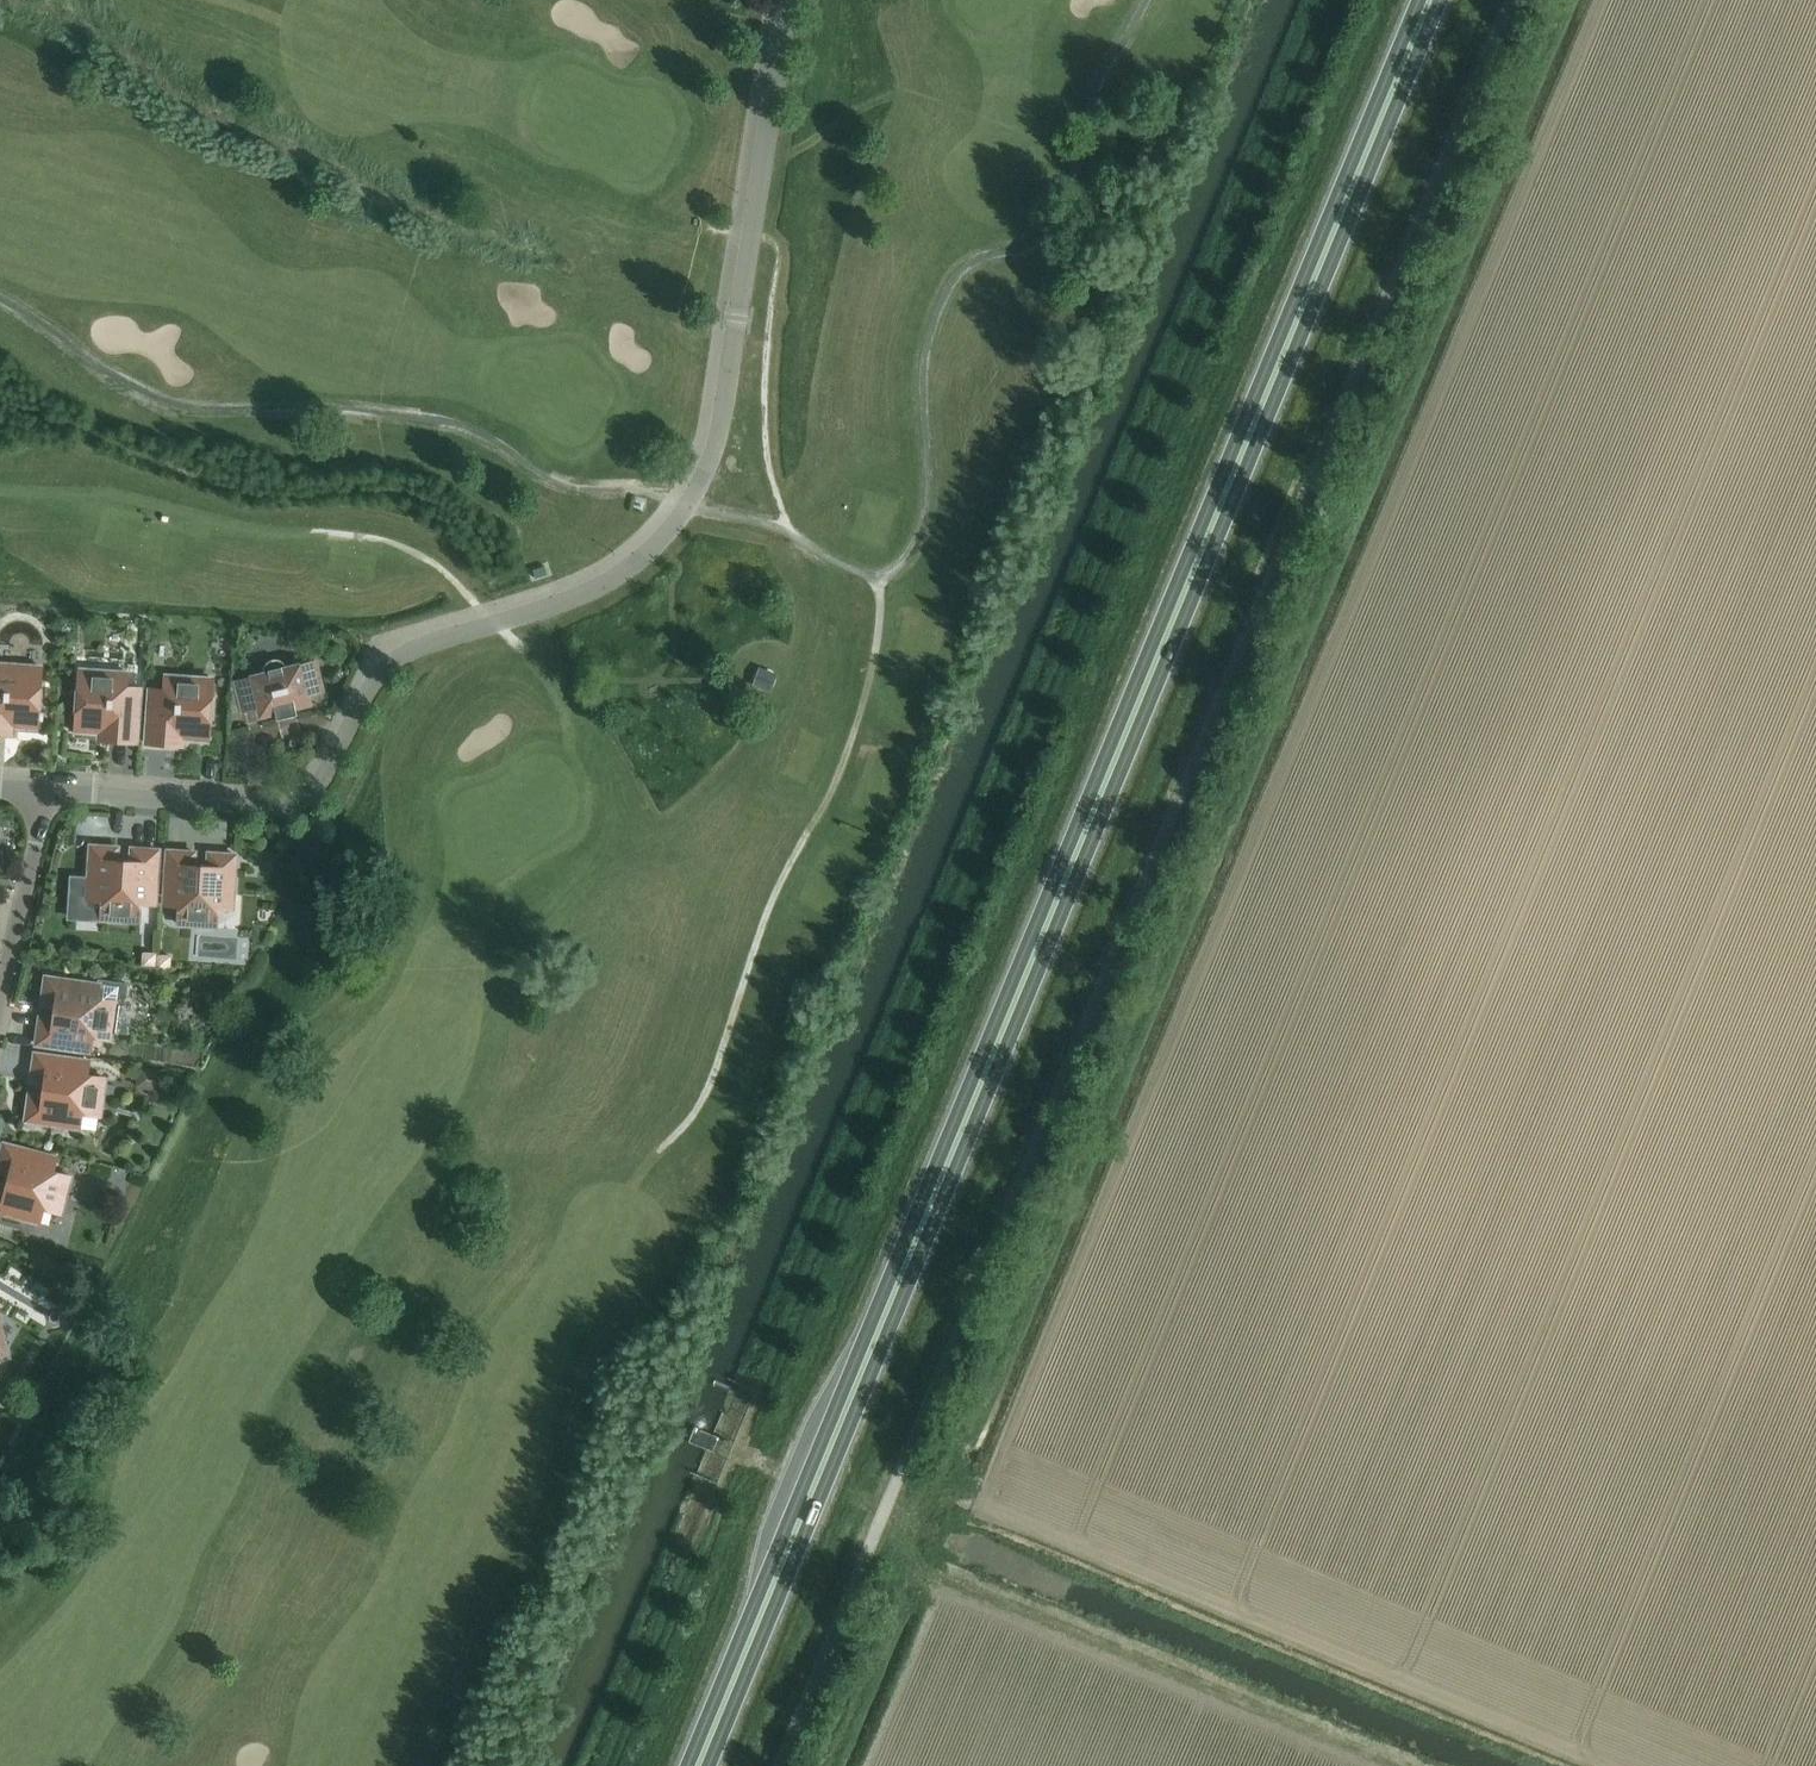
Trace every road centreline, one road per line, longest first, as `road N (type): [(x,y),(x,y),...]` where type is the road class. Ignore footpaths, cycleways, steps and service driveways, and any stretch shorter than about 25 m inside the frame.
road 1 (trunk): [(700,1765),(1434,0)]
road 2 (residential): [(779,0),(718,416),(681,507),(621,572),(381,666),(298,807),(43,791)]
road 3 (residential): [(0,959),(43,791)]

